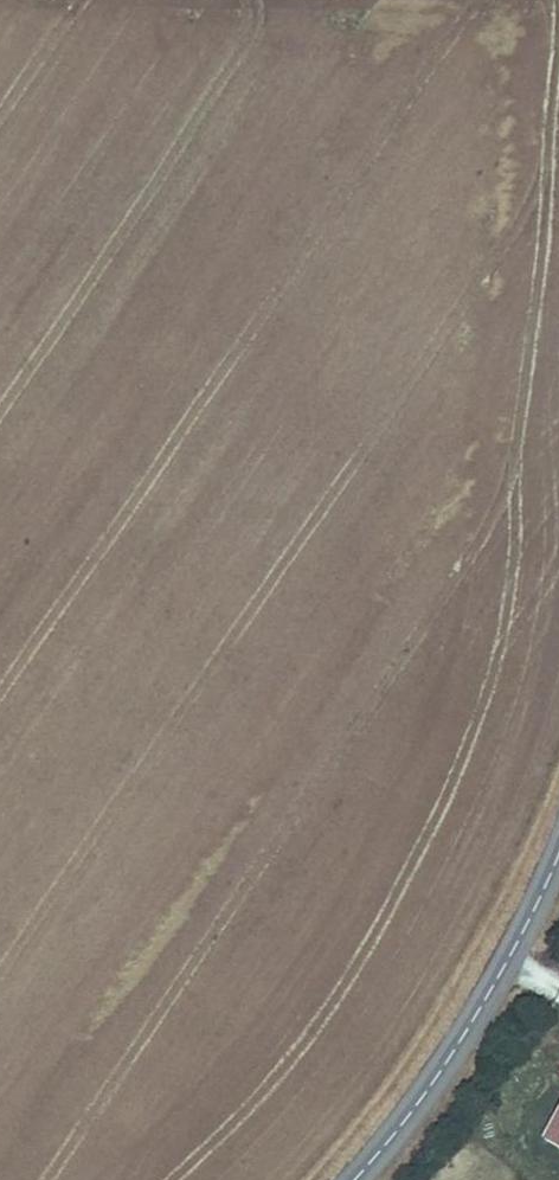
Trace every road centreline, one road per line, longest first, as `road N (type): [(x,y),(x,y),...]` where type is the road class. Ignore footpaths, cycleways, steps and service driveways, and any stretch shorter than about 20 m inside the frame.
road 1 (tertiary): [(558,848),(536,904),(444,1061),(347,1179)]

